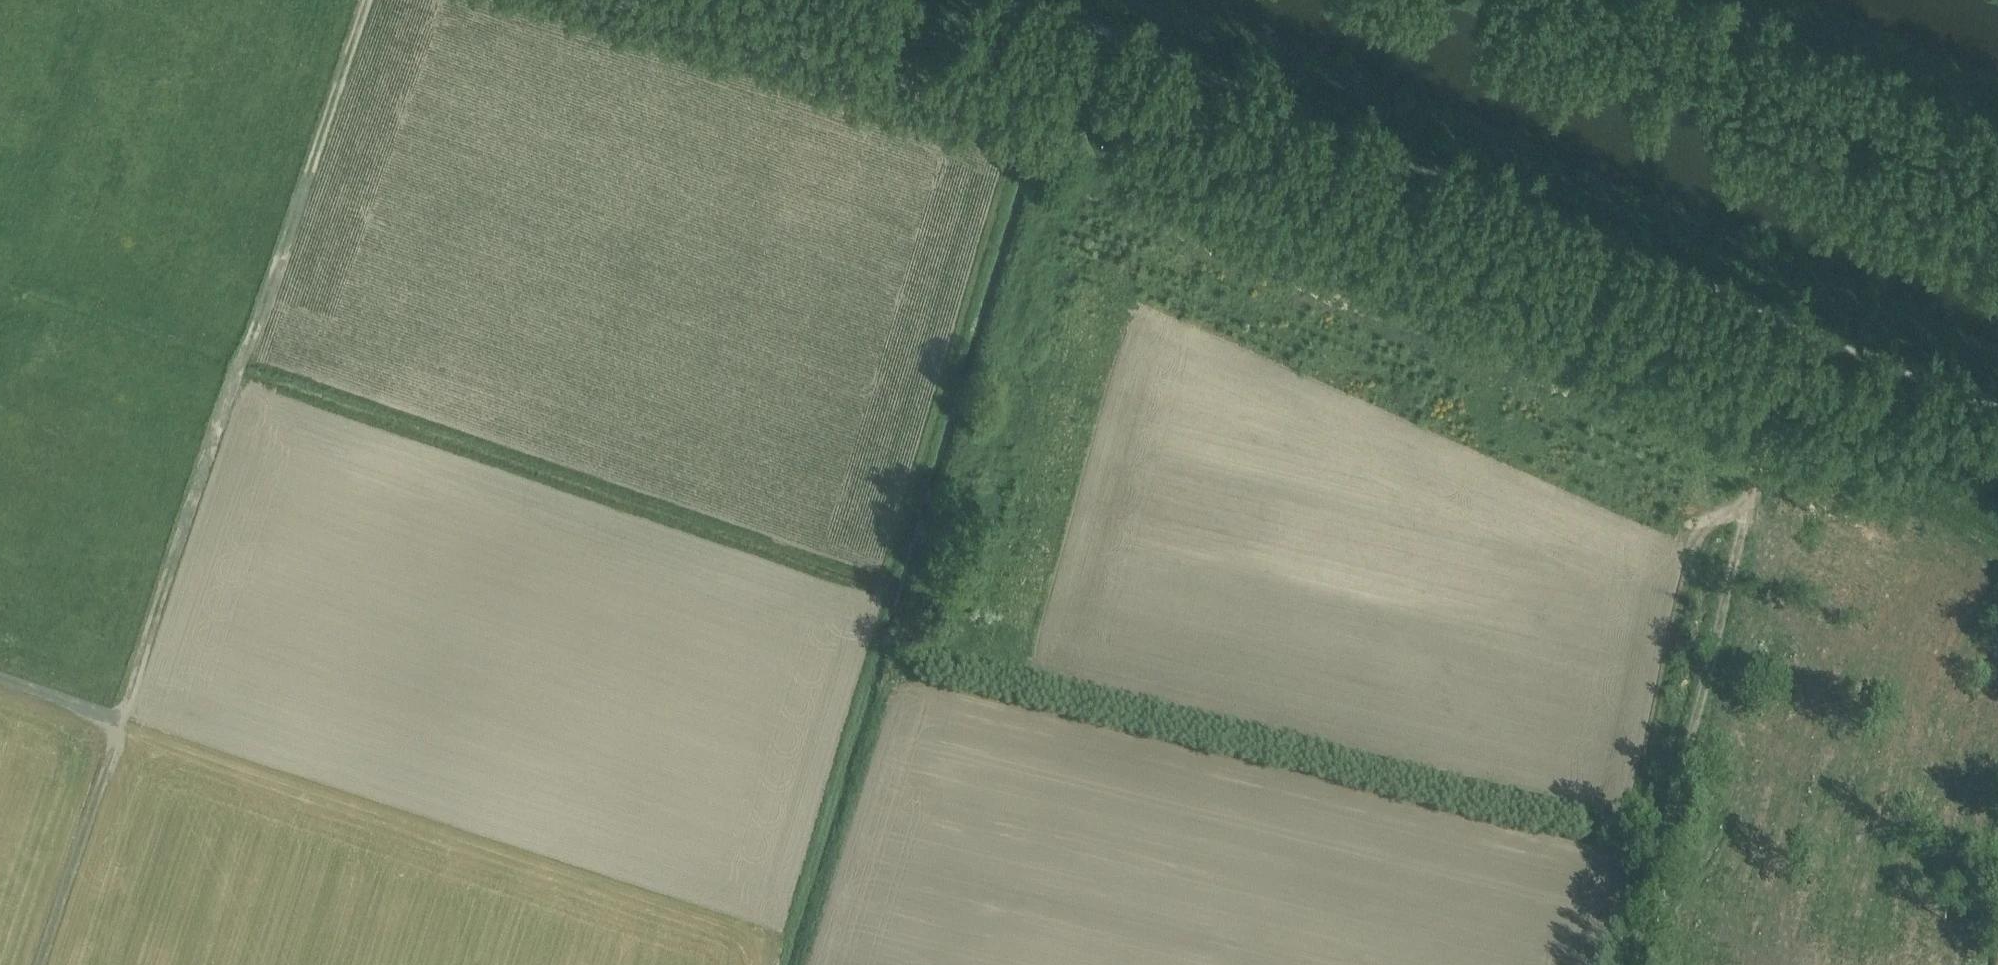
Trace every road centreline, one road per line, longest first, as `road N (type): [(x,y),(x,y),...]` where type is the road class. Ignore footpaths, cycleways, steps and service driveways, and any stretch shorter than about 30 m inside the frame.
road 1 (track): [(0,678),(109,714),(127,704),(368,0)]
road 2 (track): [(1635,964),(1772,421),(1808,324)]

